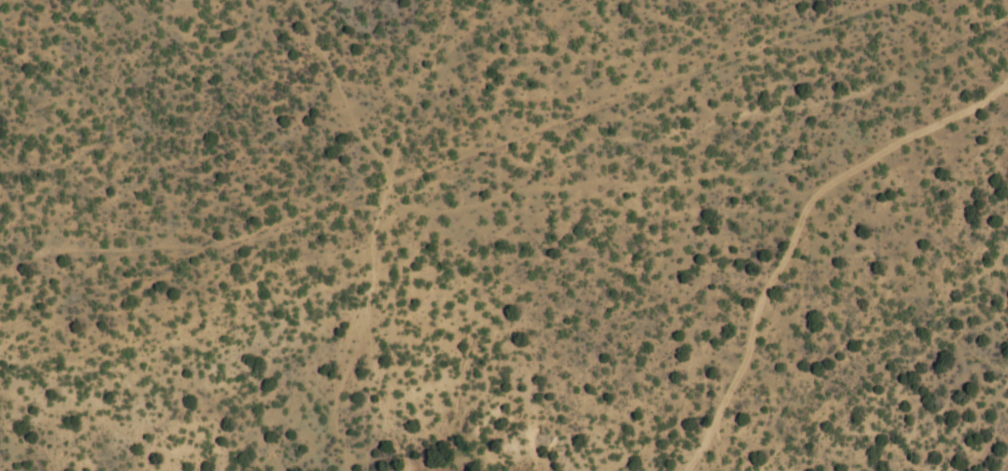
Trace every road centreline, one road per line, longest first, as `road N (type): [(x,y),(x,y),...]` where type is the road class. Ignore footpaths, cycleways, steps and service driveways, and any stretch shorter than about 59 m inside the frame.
road 1 (track): [(812,197),(766,175),(718,175),(666,186),(522,192),(457,212),(386,203)]
road 2 (track): [(386,203),(0,308)]
road 3 (track): [(812,197),(761,301),(746,358),(684,470)]
road 4 (track): [(1007,84),(990,102),(812,197)]

